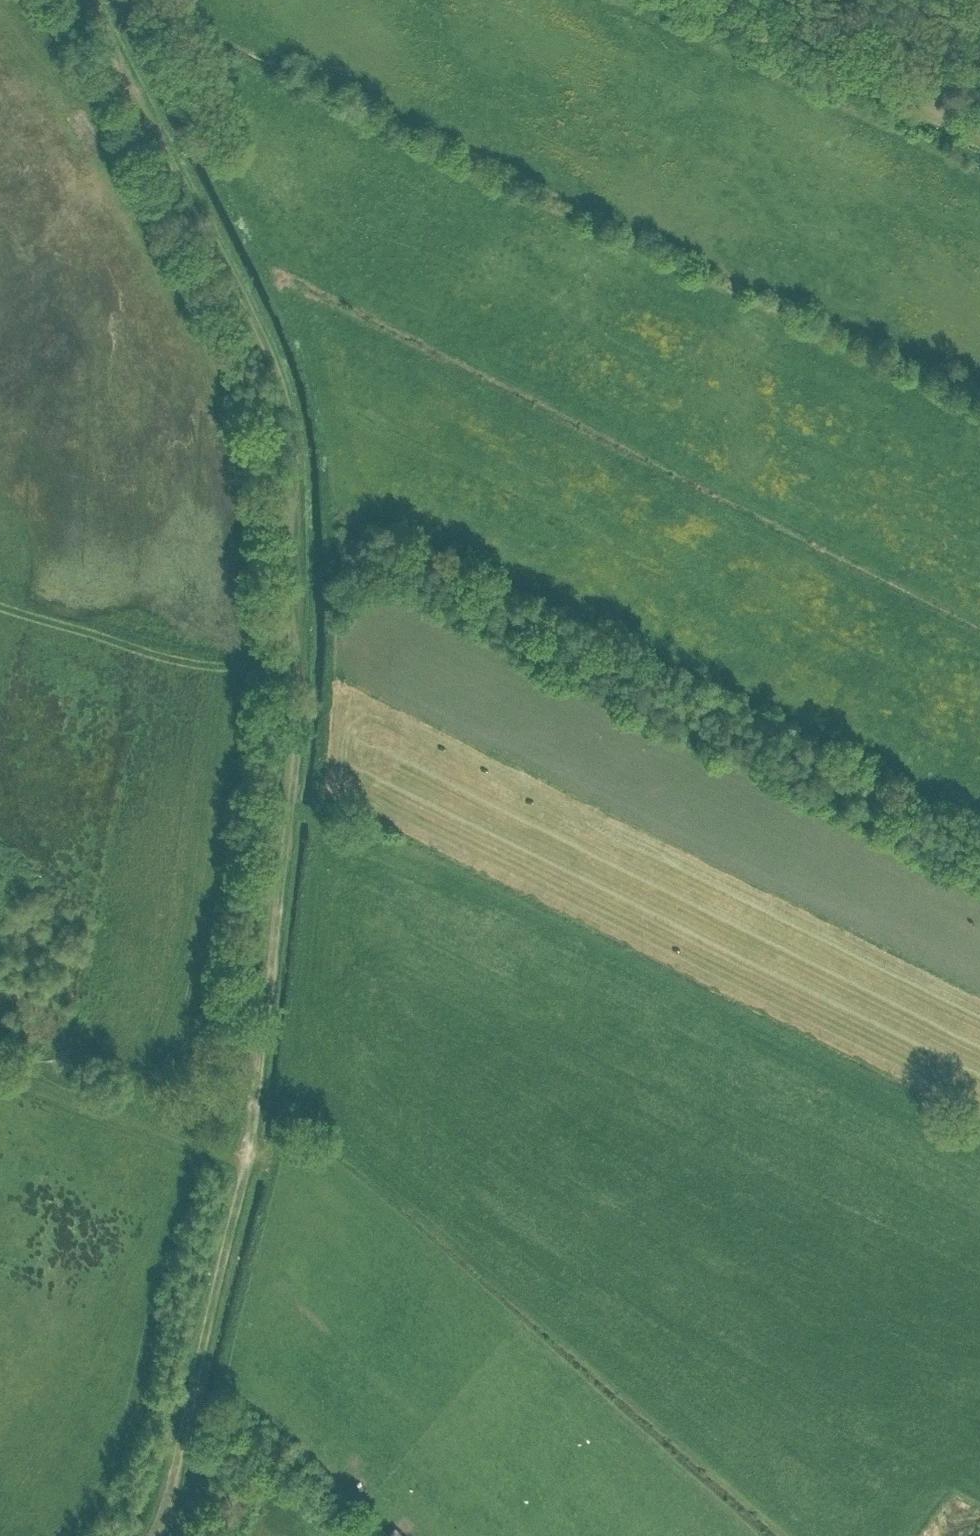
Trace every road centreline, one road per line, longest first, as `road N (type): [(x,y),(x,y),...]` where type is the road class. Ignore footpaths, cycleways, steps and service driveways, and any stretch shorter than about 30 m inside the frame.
road 1 (track): [(94,0),(281,382),(298,459),(304,600),(242,1164),(172,1492),(154,1535)]
road 2 (unclassified): [(979,130),(883,70),(738,0)]

